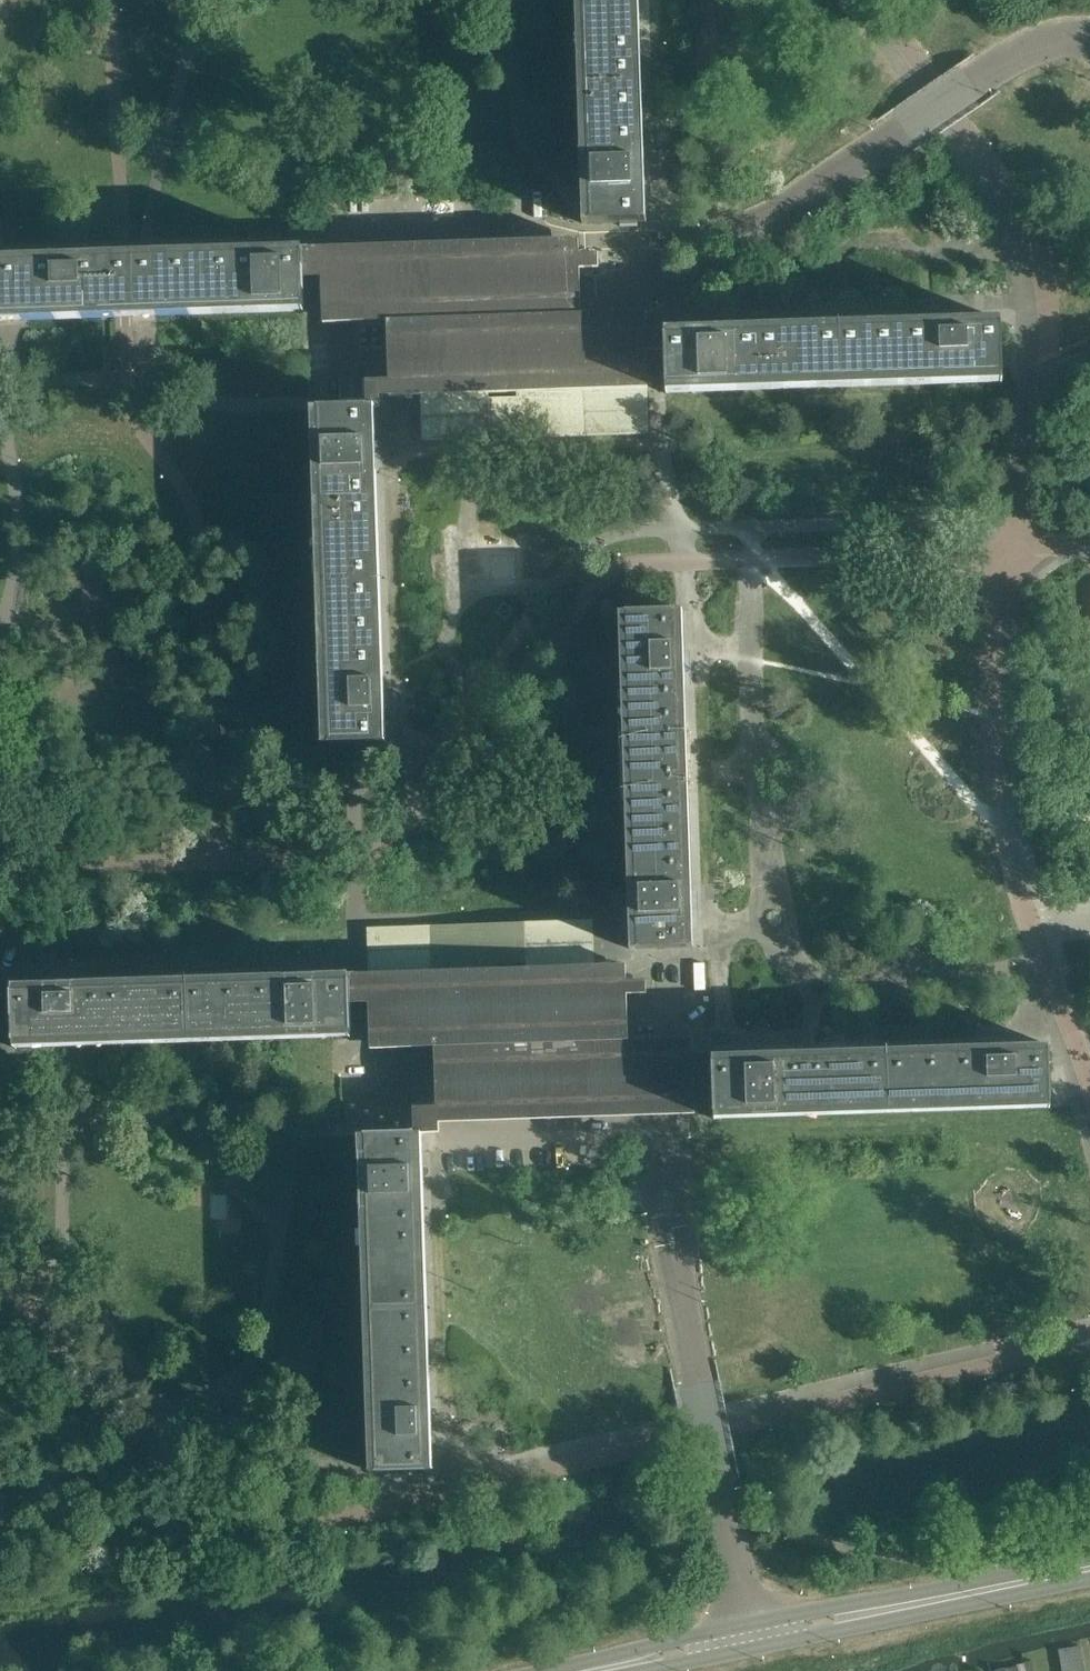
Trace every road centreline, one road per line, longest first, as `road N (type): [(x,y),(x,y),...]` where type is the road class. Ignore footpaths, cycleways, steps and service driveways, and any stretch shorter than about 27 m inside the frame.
road 1 (tertiary): [(597,1670),(1089,1570)]

